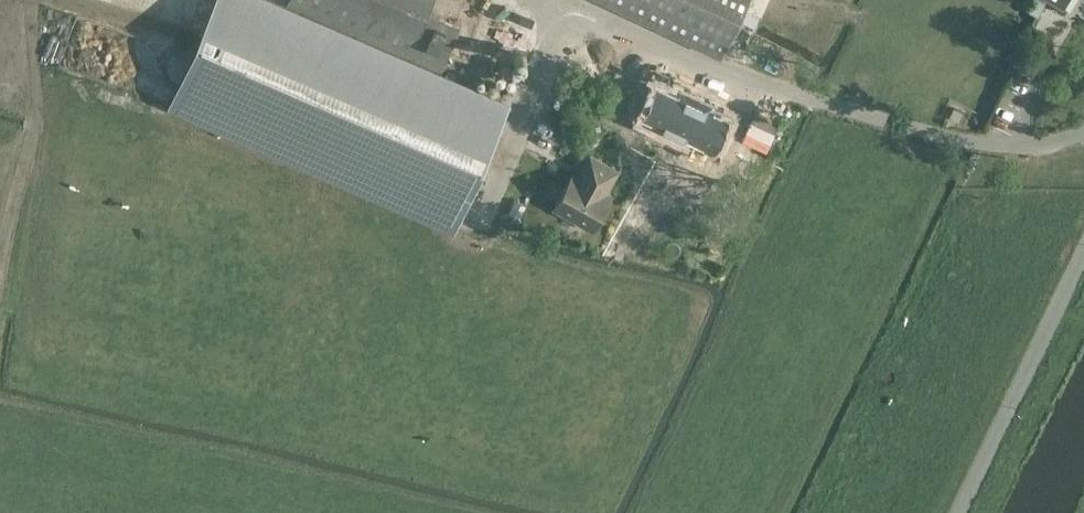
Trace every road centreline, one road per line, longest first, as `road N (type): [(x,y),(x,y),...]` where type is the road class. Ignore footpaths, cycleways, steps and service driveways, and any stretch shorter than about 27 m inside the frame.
road 1 (track): [(33,0),(39,107),(0,278)]
road 2 (unclassified): [(962,512),(1083,260)]
road 3 (track): [(718,78),(567,0)]

